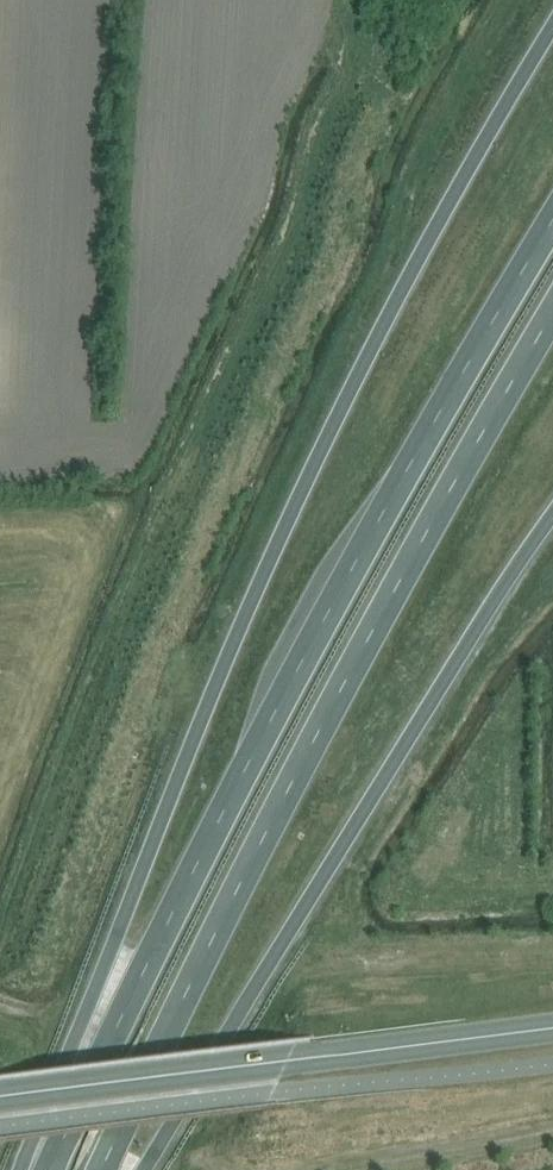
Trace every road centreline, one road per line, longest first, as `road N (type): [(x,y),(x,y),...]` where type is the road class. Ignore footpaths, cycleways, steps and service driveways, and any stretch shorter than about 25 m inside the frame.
road 1 (trunk): [(552,32),(379,336),(269,561),(114,943),(40,1169)]
road 2 (trunk): [(552,226),(274,717),(53,1169)]
road 3 (trunk): [(104,1169),(397,584),(552,315)]
road 4 (trunk): [(142,1169),(552,517)]
road 5 (tertiary): [(0,1098),(552,1029)]

